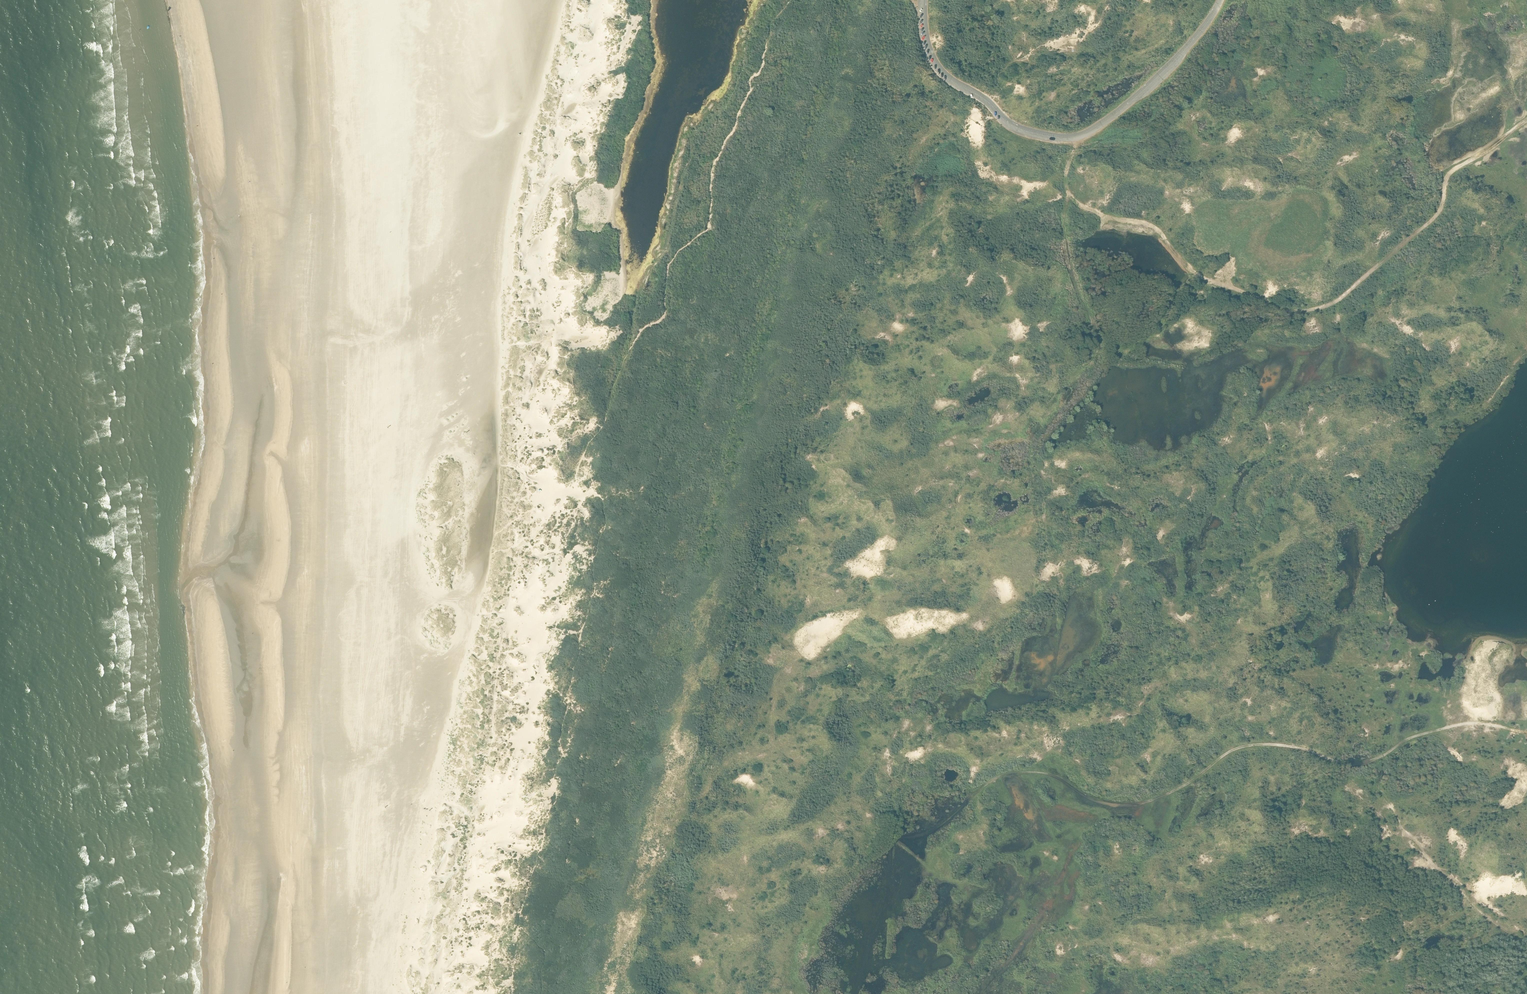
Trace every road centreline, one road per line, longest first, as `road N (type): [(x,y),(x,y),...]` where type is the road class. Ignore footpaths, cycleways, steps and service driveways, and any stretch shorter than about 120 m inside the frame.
road 1 (track): [(1526,120),(1453,170),(1438,213),(1352,288),(1302,311),(1200,276),(1146,223),(1080,206),(1066,186),(1076,135)]
road 2 (tertiary): [(926,0),(930,47),(943,70),(1016,126),(1069,137),(1104,121),(1152,80),(1219,0)]

